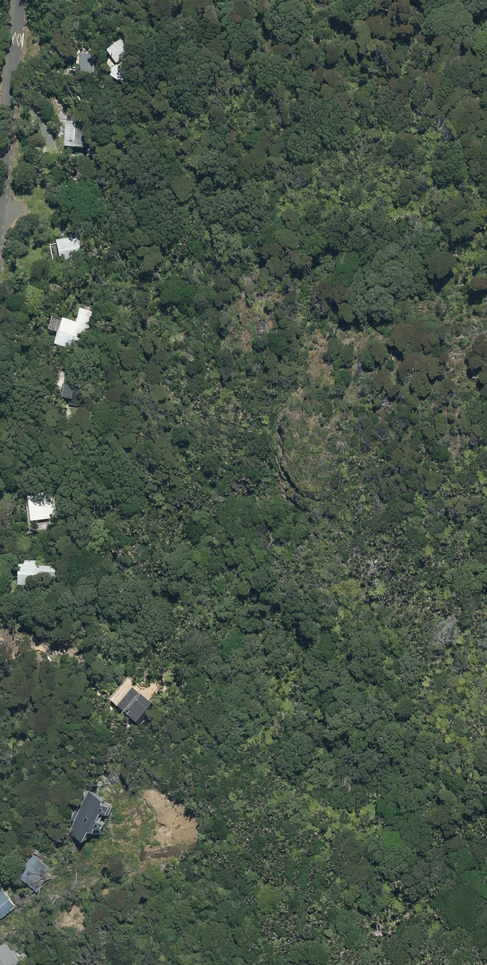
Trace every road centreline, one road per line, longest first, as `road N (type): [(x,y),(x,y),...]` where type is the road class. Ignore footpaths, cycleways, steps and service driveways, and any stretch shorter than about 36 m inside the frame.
road 1 (unclassified): [(14,0),(0,142)]

